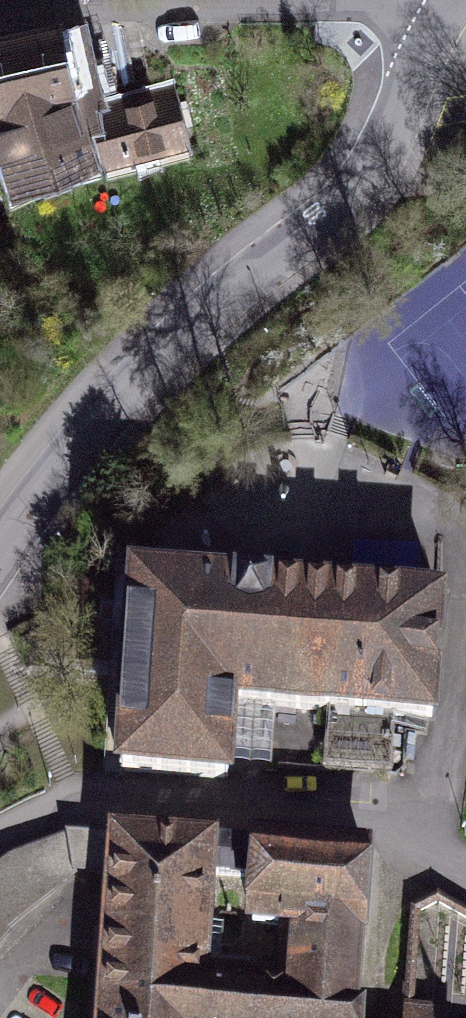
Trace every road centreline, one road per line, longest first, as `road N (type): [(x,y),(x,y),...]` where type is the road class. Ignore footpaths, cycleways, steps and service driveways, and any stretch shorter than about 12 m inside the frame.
road 1 (residential): [(0,547),(185,335),(366,180),(420,52),(452,0)]
road 2 (residential): [(0,843),(68,802),(394,826),(465,868)]
road 3 (residential): [(452,0),(78,6),(0,21)]

